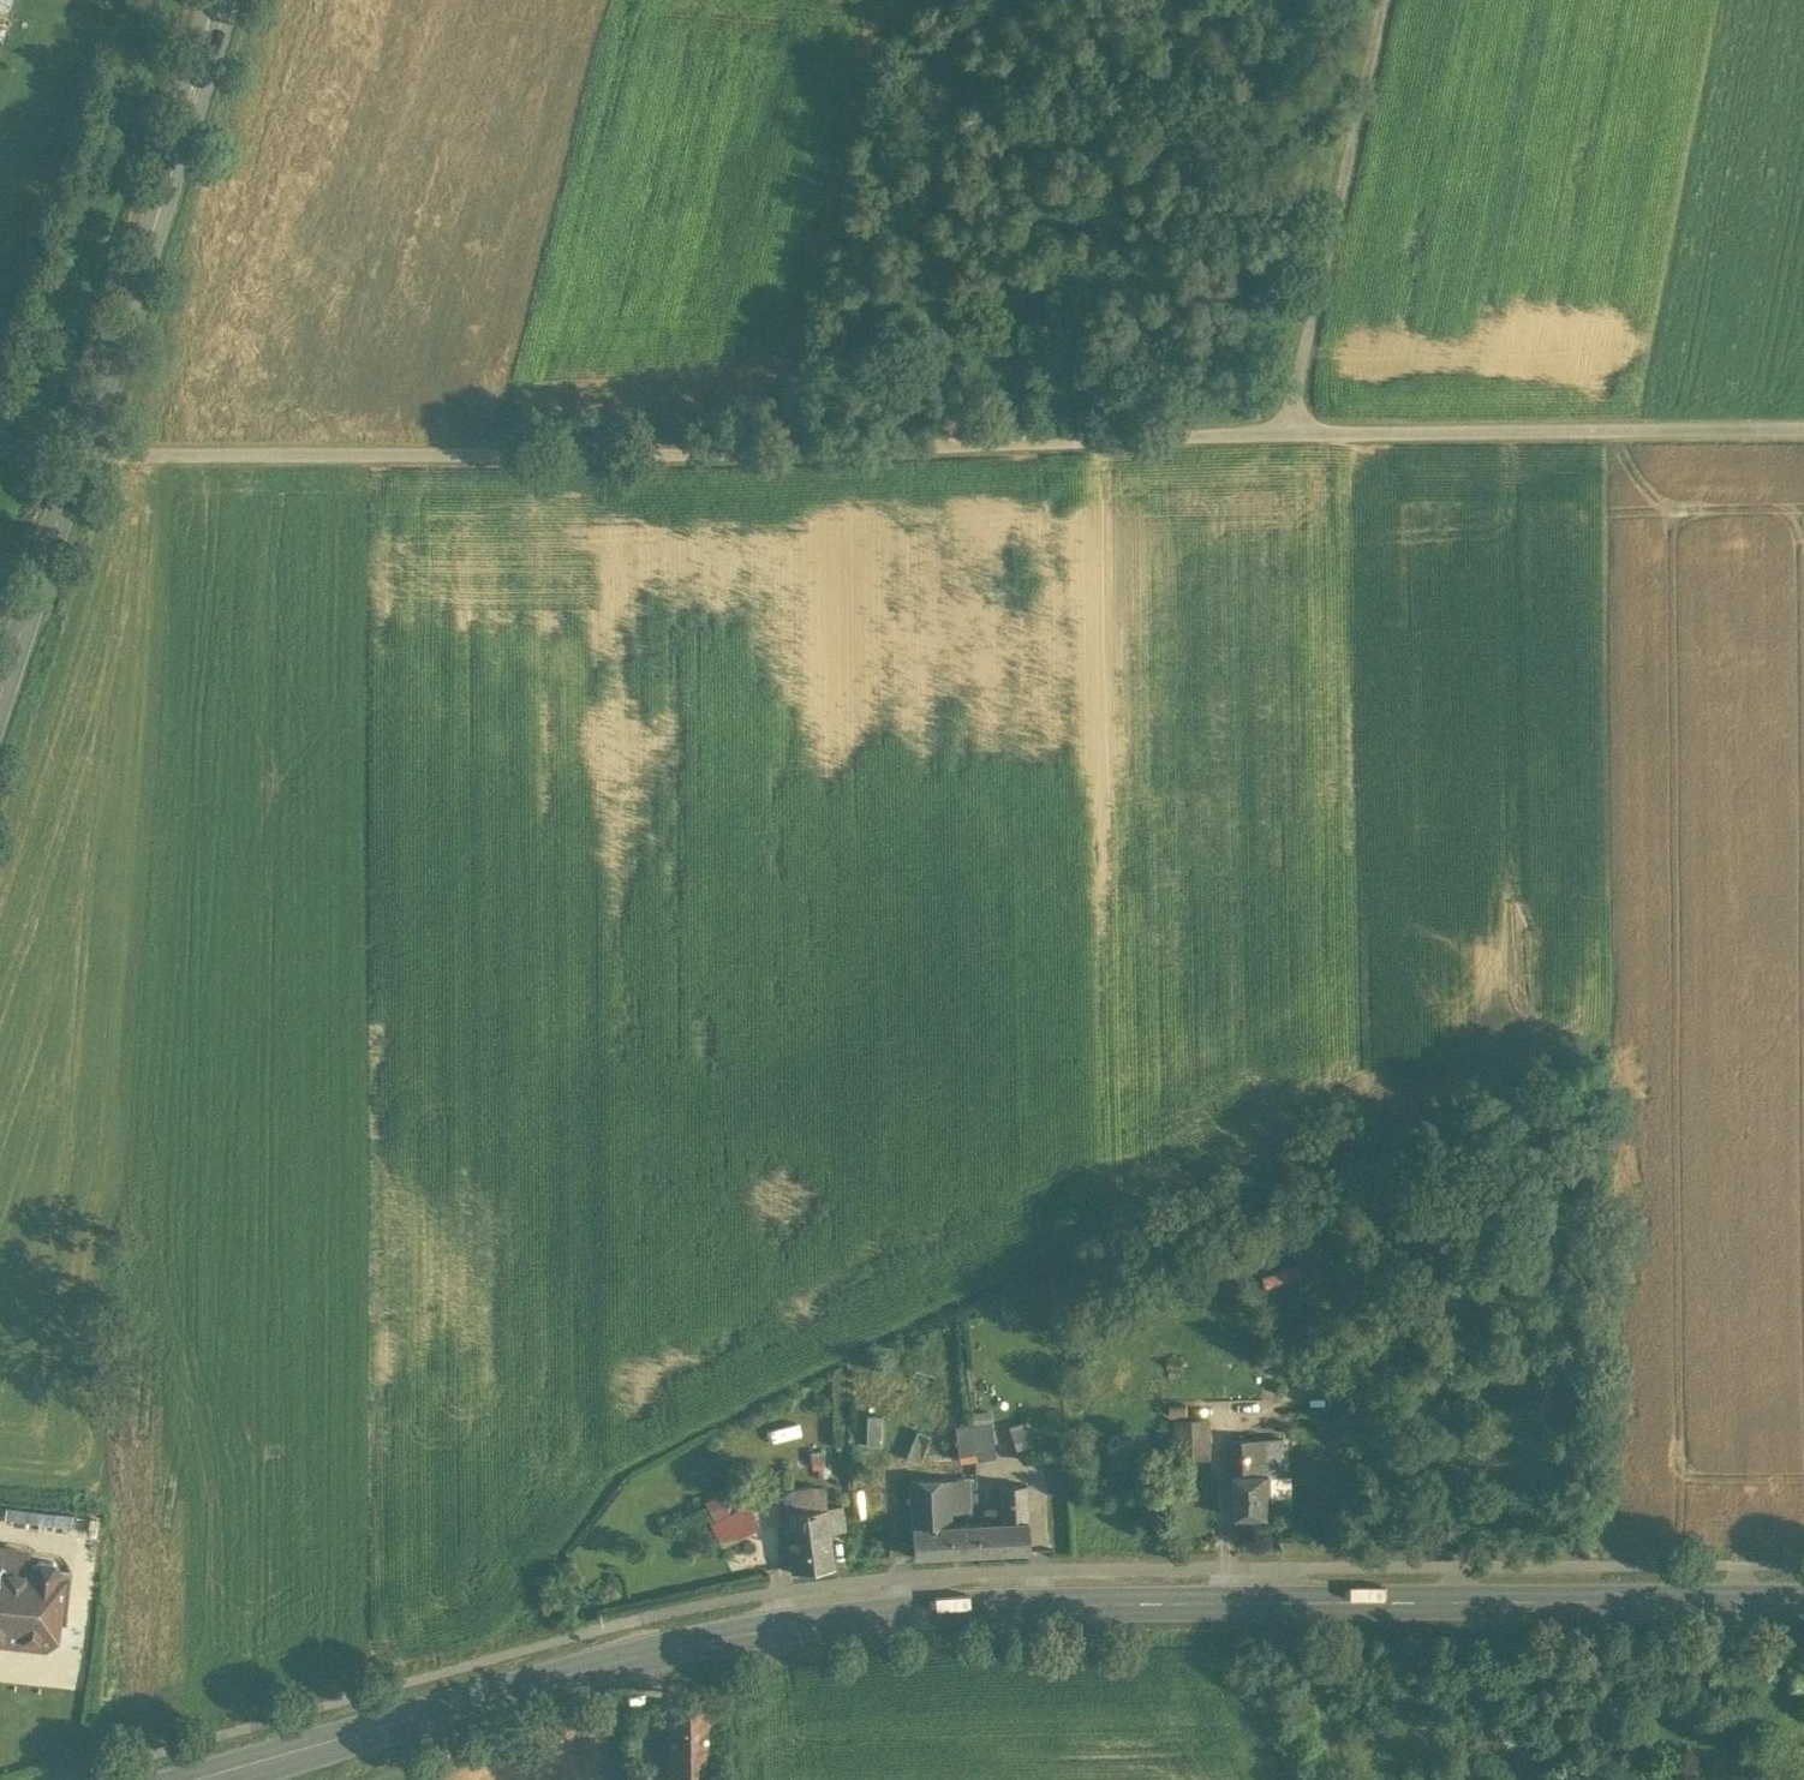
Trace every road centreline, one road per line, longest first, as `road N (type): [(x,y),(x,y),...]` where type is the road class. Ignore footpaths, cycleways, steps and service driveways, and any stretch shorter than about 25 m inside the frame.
road 1 (track): [(79,455),(1803,424)]
road 2 (primary): [(209,1779),(678,1646),(926,1607),(1803,1599)]
road 3 (secondary): [(0,697),(222,0)]
road 4 (track): [(1387,0),(1284,434)]

